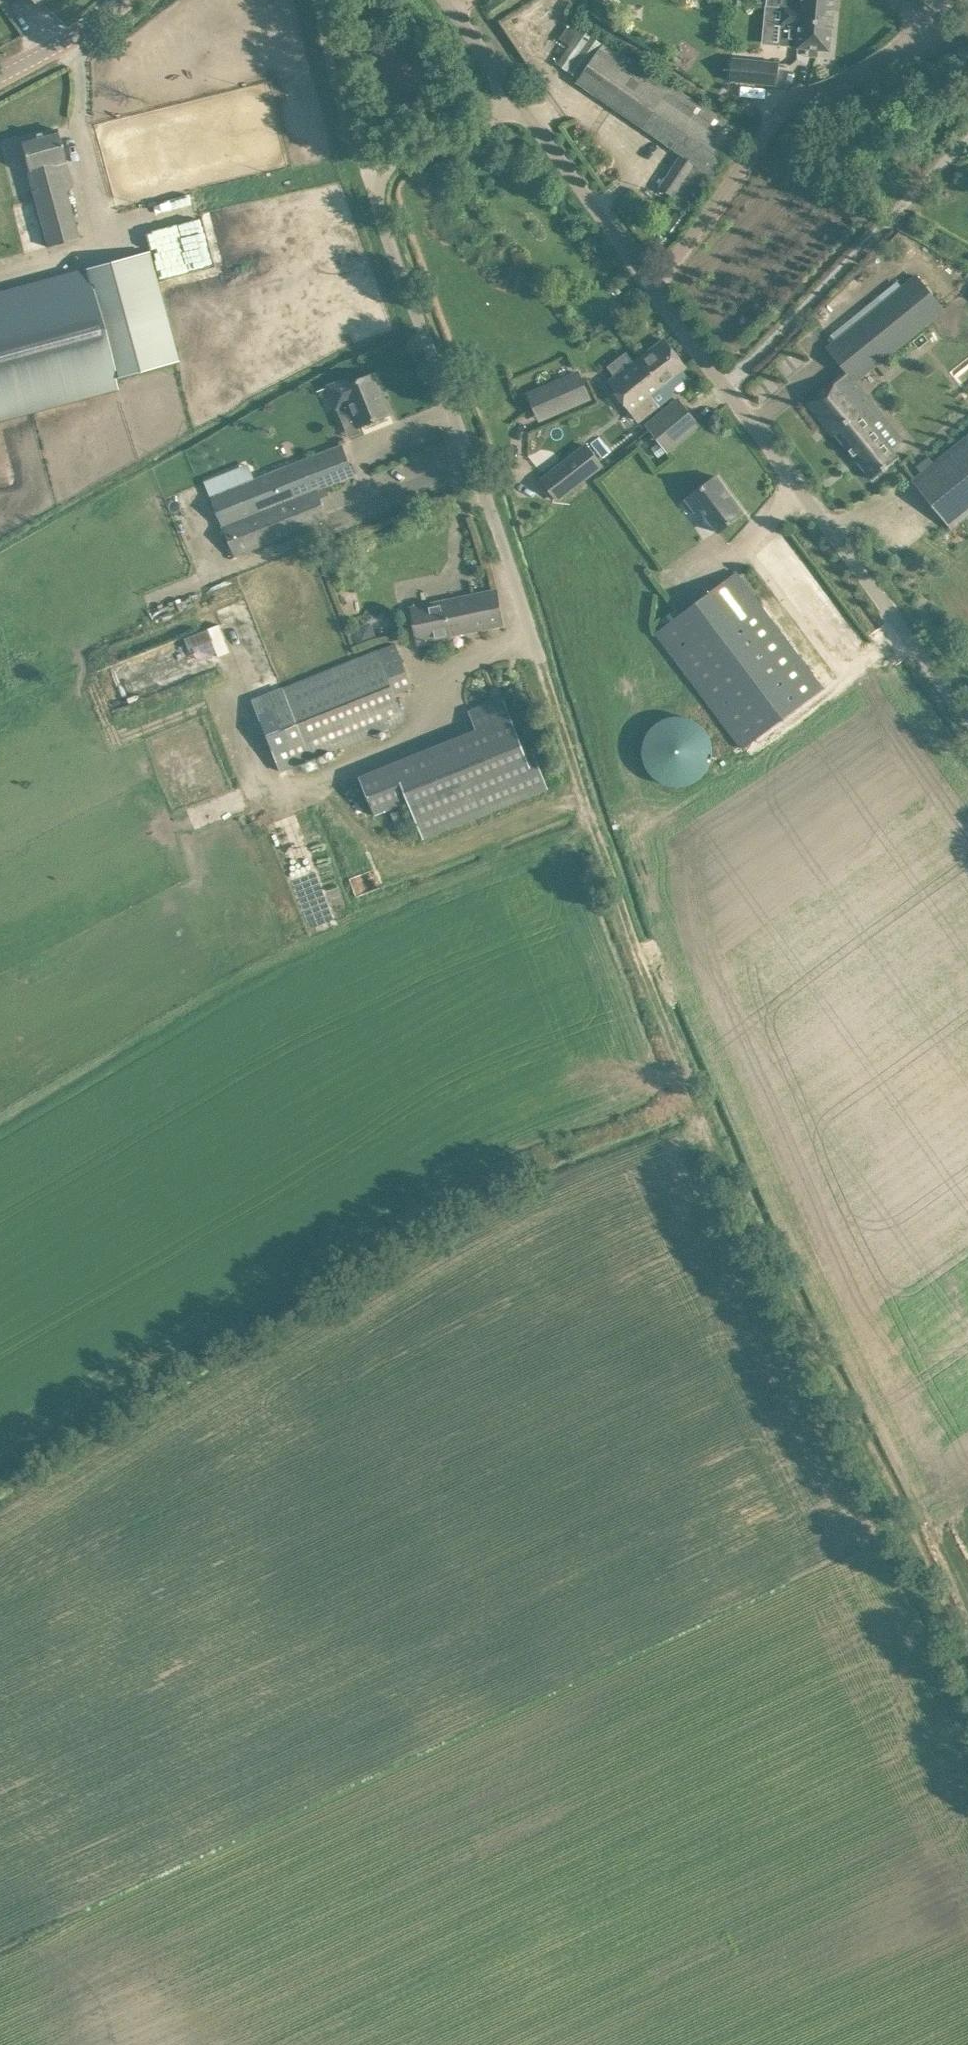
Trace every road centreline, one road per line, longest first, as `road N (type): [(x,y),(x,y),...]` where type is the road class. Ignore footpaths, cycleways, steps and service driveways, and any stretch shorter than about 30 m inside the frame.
road 1 (residential): [(589,807),(819,1386),(967,1688)]
road 2 (unclassified): [(589,807),(369,173),(513,108)]
road 3 (unclassified): [(967,731),(513,108)]
road 4 (track): [(318,0),(369,173)]
road 5 (unclassified): [(0,72),(120,0)]
road 6 (unclassified): [(513,108),(434,0)]

